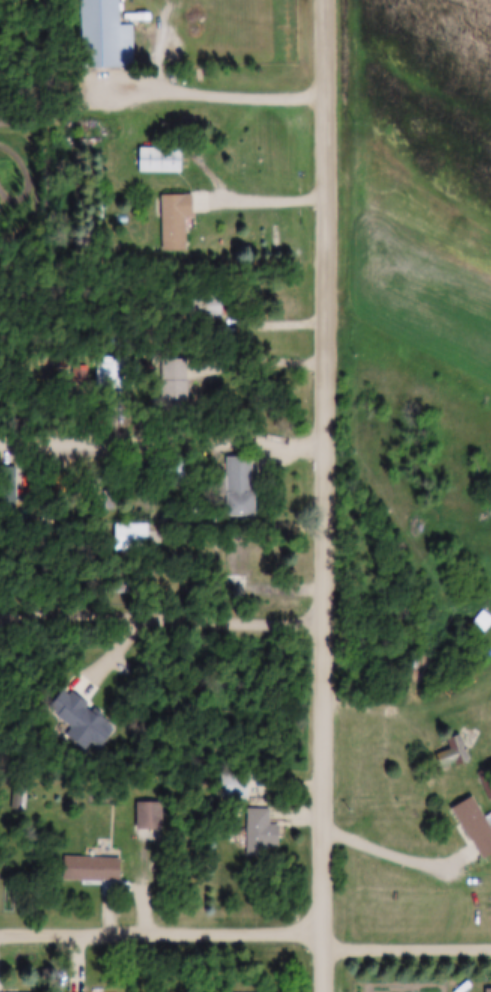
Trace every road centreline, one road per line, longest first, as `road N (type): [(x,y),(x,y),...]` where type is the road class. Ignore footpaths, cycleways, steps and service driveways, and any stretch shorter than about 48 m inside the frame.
road 1 (residential): [(330,0),(328,991)]
road 2 (residential): [(330,443),(0,442)]
road 3 (residential): [(328,932),(0,933)]

